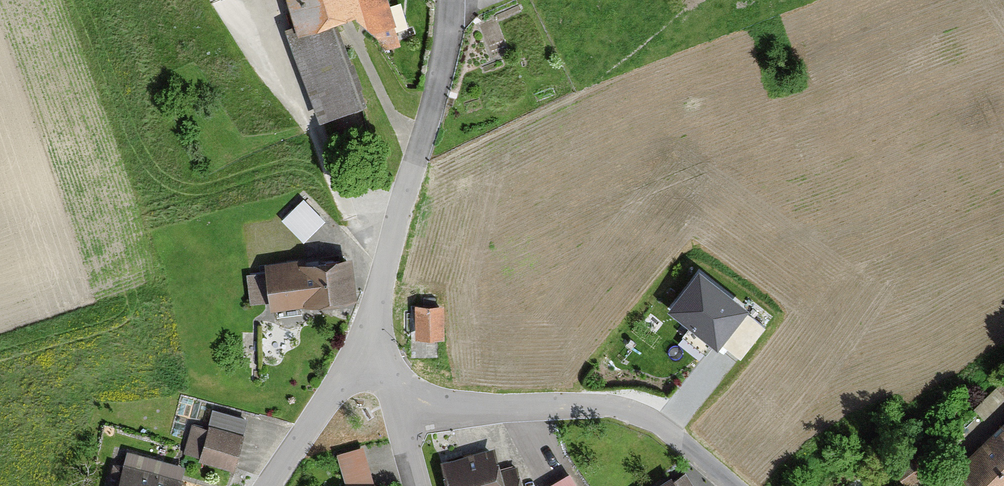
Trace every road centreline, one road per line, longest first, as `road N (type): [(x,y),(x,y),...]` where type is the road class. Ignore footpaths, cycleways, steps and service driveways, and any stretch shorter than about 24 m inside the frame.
road 1 (unclassified): [(395,387),(453,406),(623,409),(665,428),(735,485)]
road 2 (unclassified): [(369,351),(442,65),(451,0)]
road 3 (unclassified): [(269,485),(369,351)]

